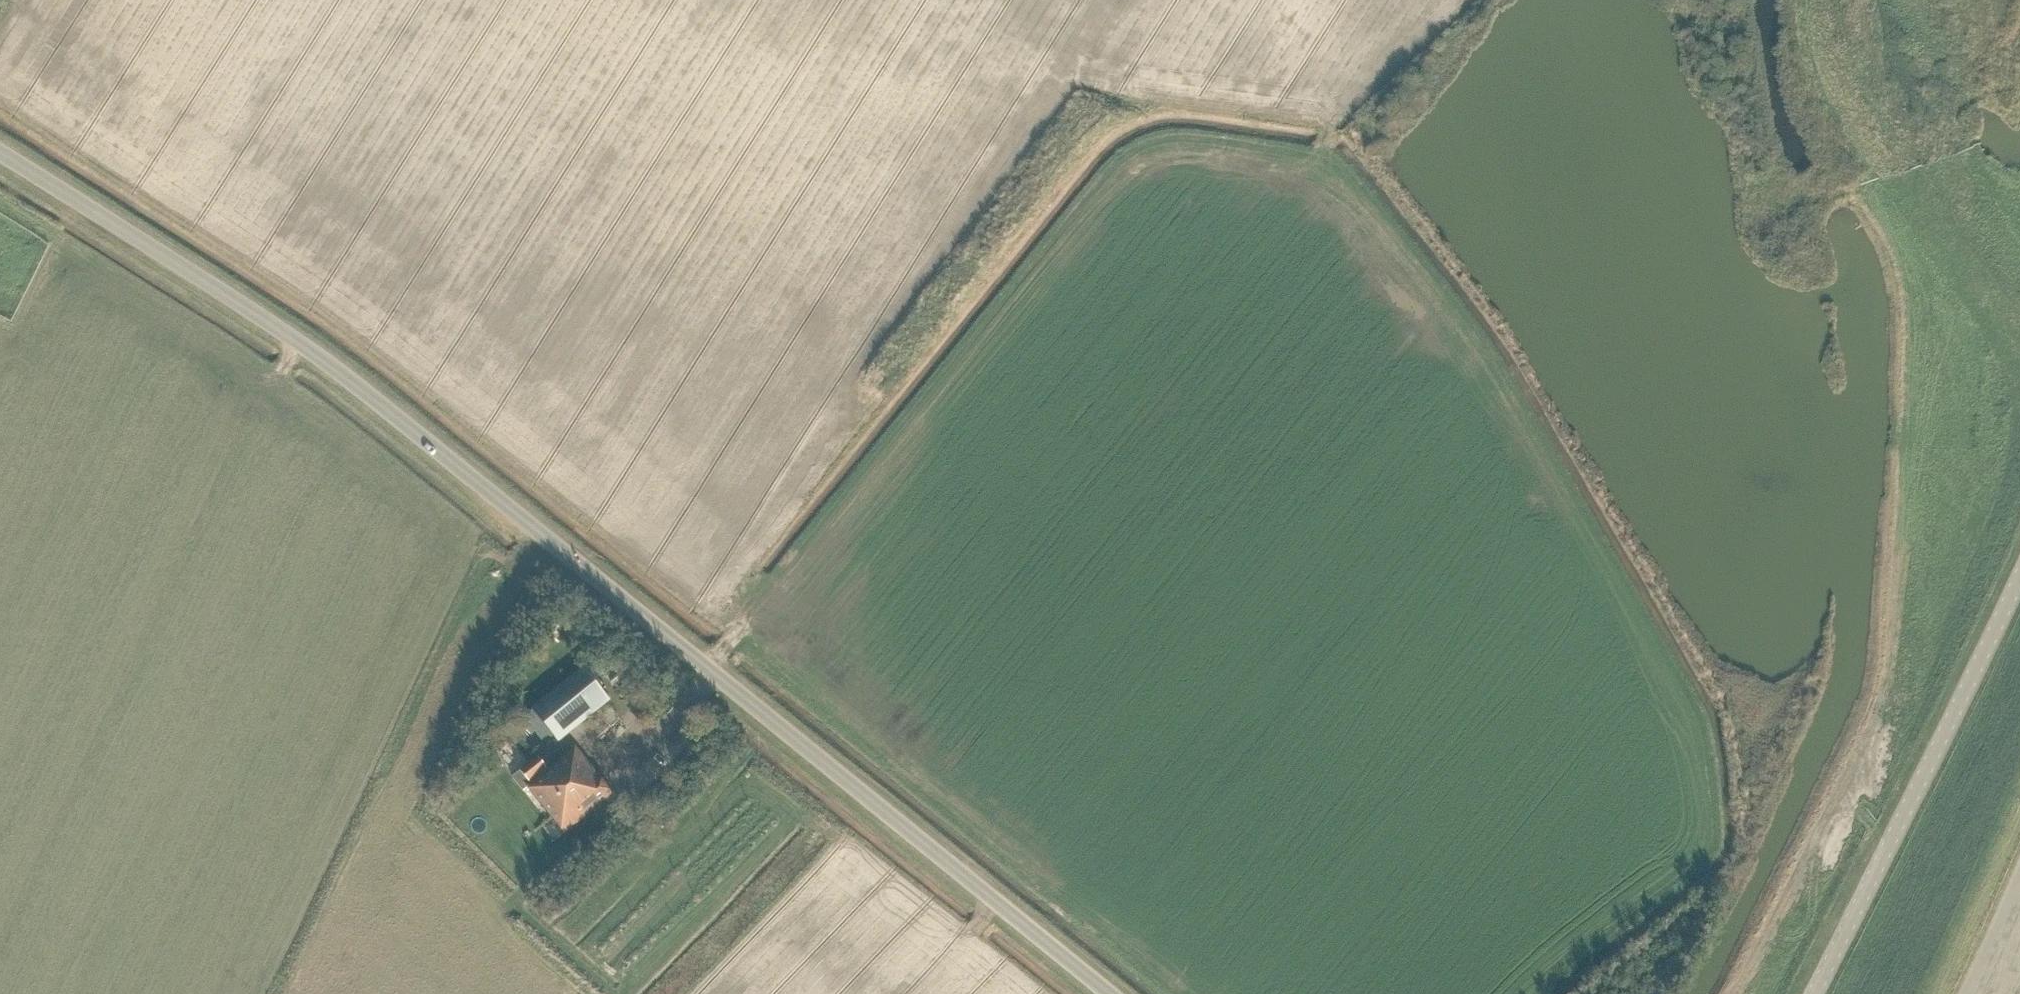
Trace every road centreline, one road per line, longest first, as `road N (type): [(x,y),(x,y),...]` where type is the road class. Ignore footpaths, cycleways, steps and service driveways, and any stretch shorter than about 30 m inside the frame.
road 1 (unclassified): [(1112,993),(352,381),(0,151)]
road 2 (tertiary): [(1810,993),(2019,581)]

